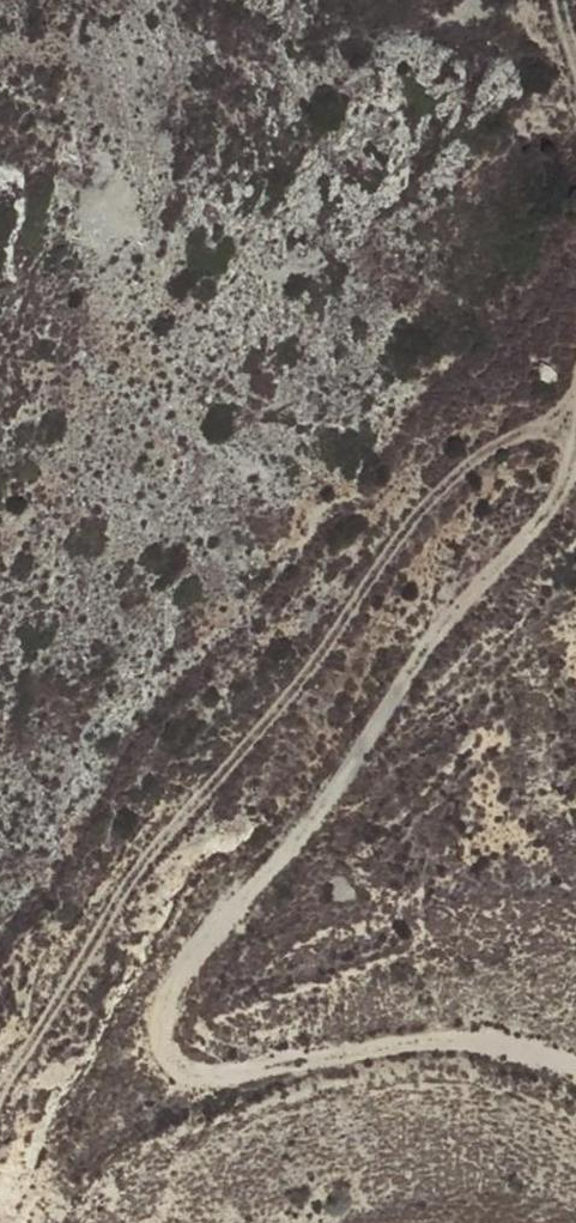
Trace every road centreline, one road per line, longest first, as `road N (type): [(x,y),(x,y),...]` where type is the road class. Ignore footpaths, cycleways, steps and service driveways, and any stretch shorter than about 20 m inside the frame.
road 1 (track): [(575,1063),(515,1039),(383,1043),(207,1082),(172,1049),(169,1010),(188,967),(431,639),(526,550),(575,470)]
road 2 (track): [(575,407),(511,439),(442,494),(83,965),(53,1052),(9,1121),(0,1187)]

